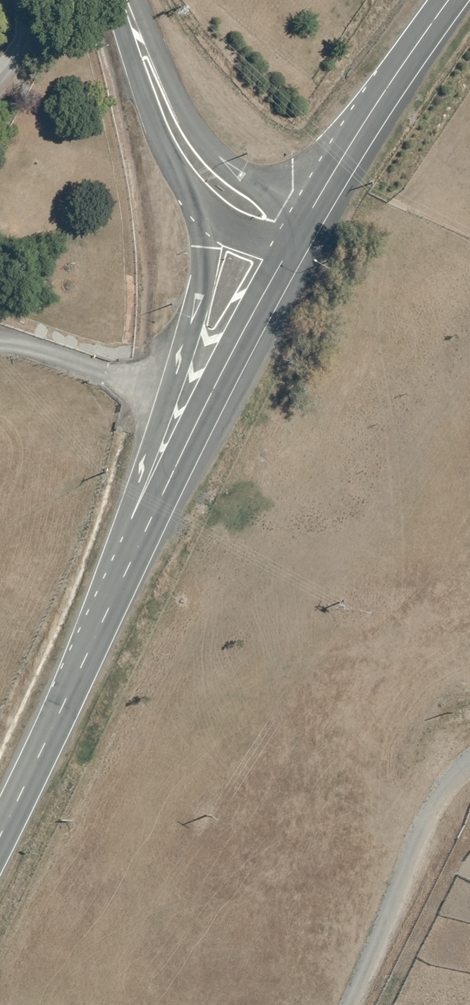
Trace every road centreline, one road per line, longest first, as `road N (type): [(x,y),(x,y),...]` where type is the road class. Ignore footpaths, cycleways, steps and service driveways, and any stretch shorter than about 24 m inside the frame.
road 1 (unclassified): [(83,667),(116,540),(191,328),(204,250),(197,209)]
road 2 (secondary): [(83,667),(286,258)]
road 3 (unclassified): [(133,27),(207,155),(307,217)]
road 4 (secondary): [(307,217),(452,0)]
road 5 (unclassified): [(197,209),(167,169),(150,127),(130,69),(133,27)]
road 6 (secondary): [(0,836),(83,667)]

